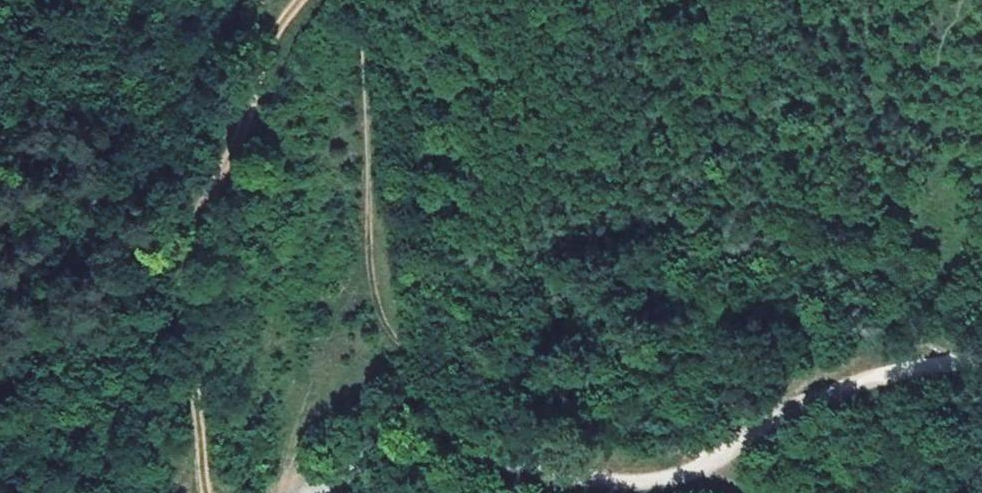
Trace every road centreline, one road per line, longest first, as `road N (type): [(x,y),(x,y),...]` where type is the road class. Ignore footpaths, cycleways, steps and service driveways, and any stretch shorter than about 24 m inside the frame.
road 1 (track): [(948,370),(893,284),(814,220),(671,206),(442,337),(391,306),(377,116),(357,0)]
road 2 (track): [(307,492),(350,448),(403,434),(567,479),(621,488),(685,483),(823,404),(894,380),(981,369)]
road 3 (track): [(206,492),(204,243),(274,55),(312,0)]
road 4 (track): [(59,492),(78,140),(102,0)]

